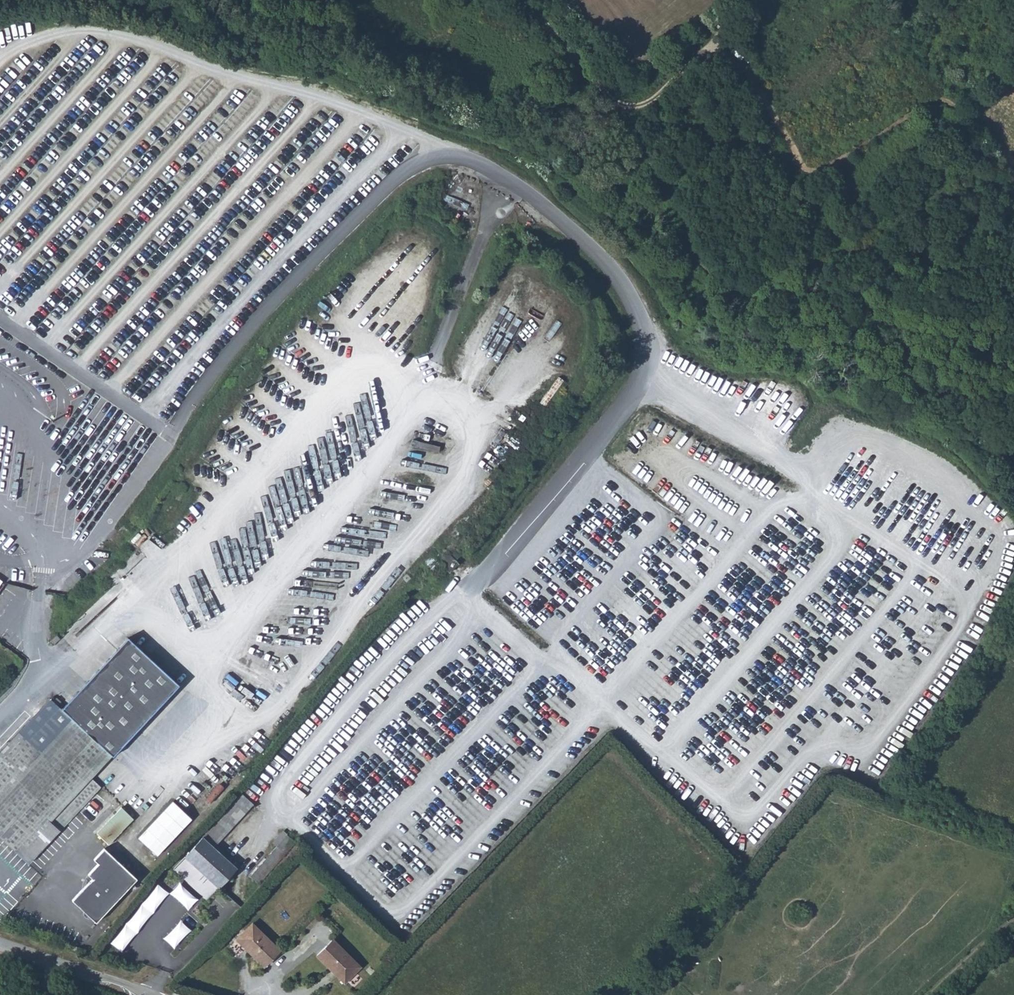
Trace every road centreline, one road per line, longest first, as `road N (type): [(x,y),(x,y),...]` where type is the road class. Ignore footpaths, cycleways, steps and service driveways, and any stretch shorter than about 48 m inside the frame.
road 1 (track): [(522,0),(609,103),(809,172),(930,101)]
road 2 (residential): [(144,994),(0,946)]

